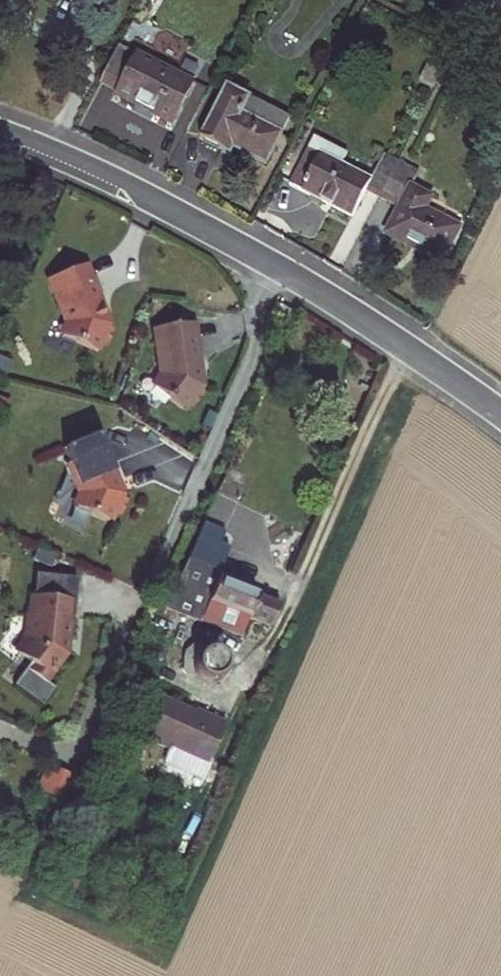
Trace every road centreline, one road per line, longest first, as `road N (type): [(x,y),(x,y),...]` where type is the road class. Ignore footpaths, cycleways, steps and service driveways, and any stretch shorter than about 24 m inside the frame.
road 1 (tertiary): [(0,134),(135,192),(283,272),(500,415)]

